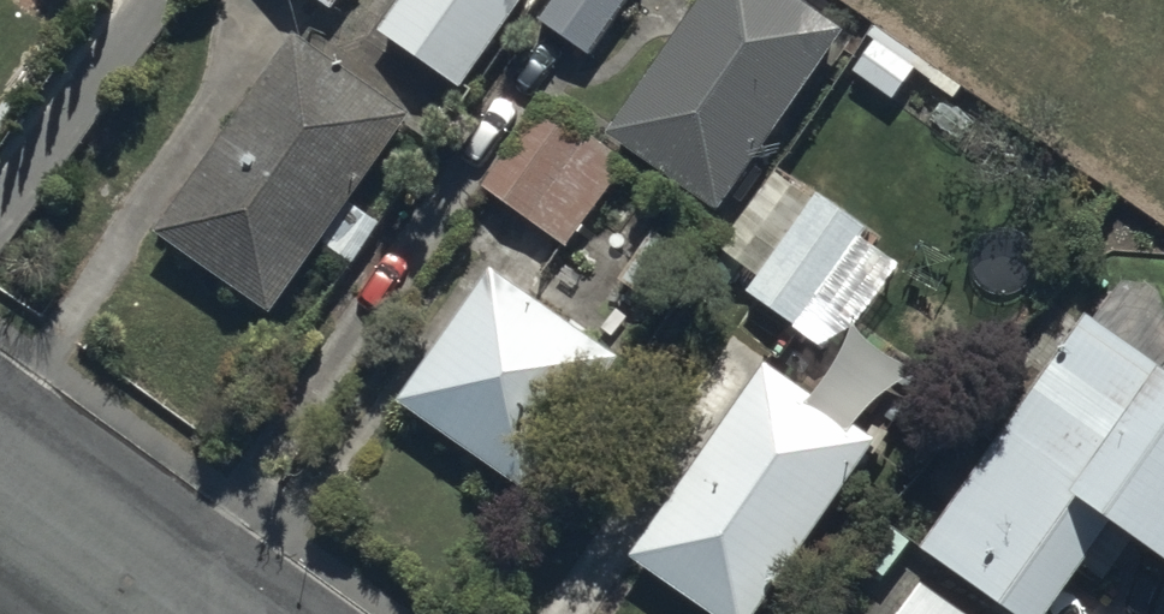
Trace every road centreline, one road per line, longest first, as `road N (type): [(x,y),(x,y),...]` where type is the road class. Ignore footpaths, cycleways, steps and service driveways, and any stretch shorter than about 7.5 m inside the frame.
road 1 (residential): [(193,613),(0,476)]

